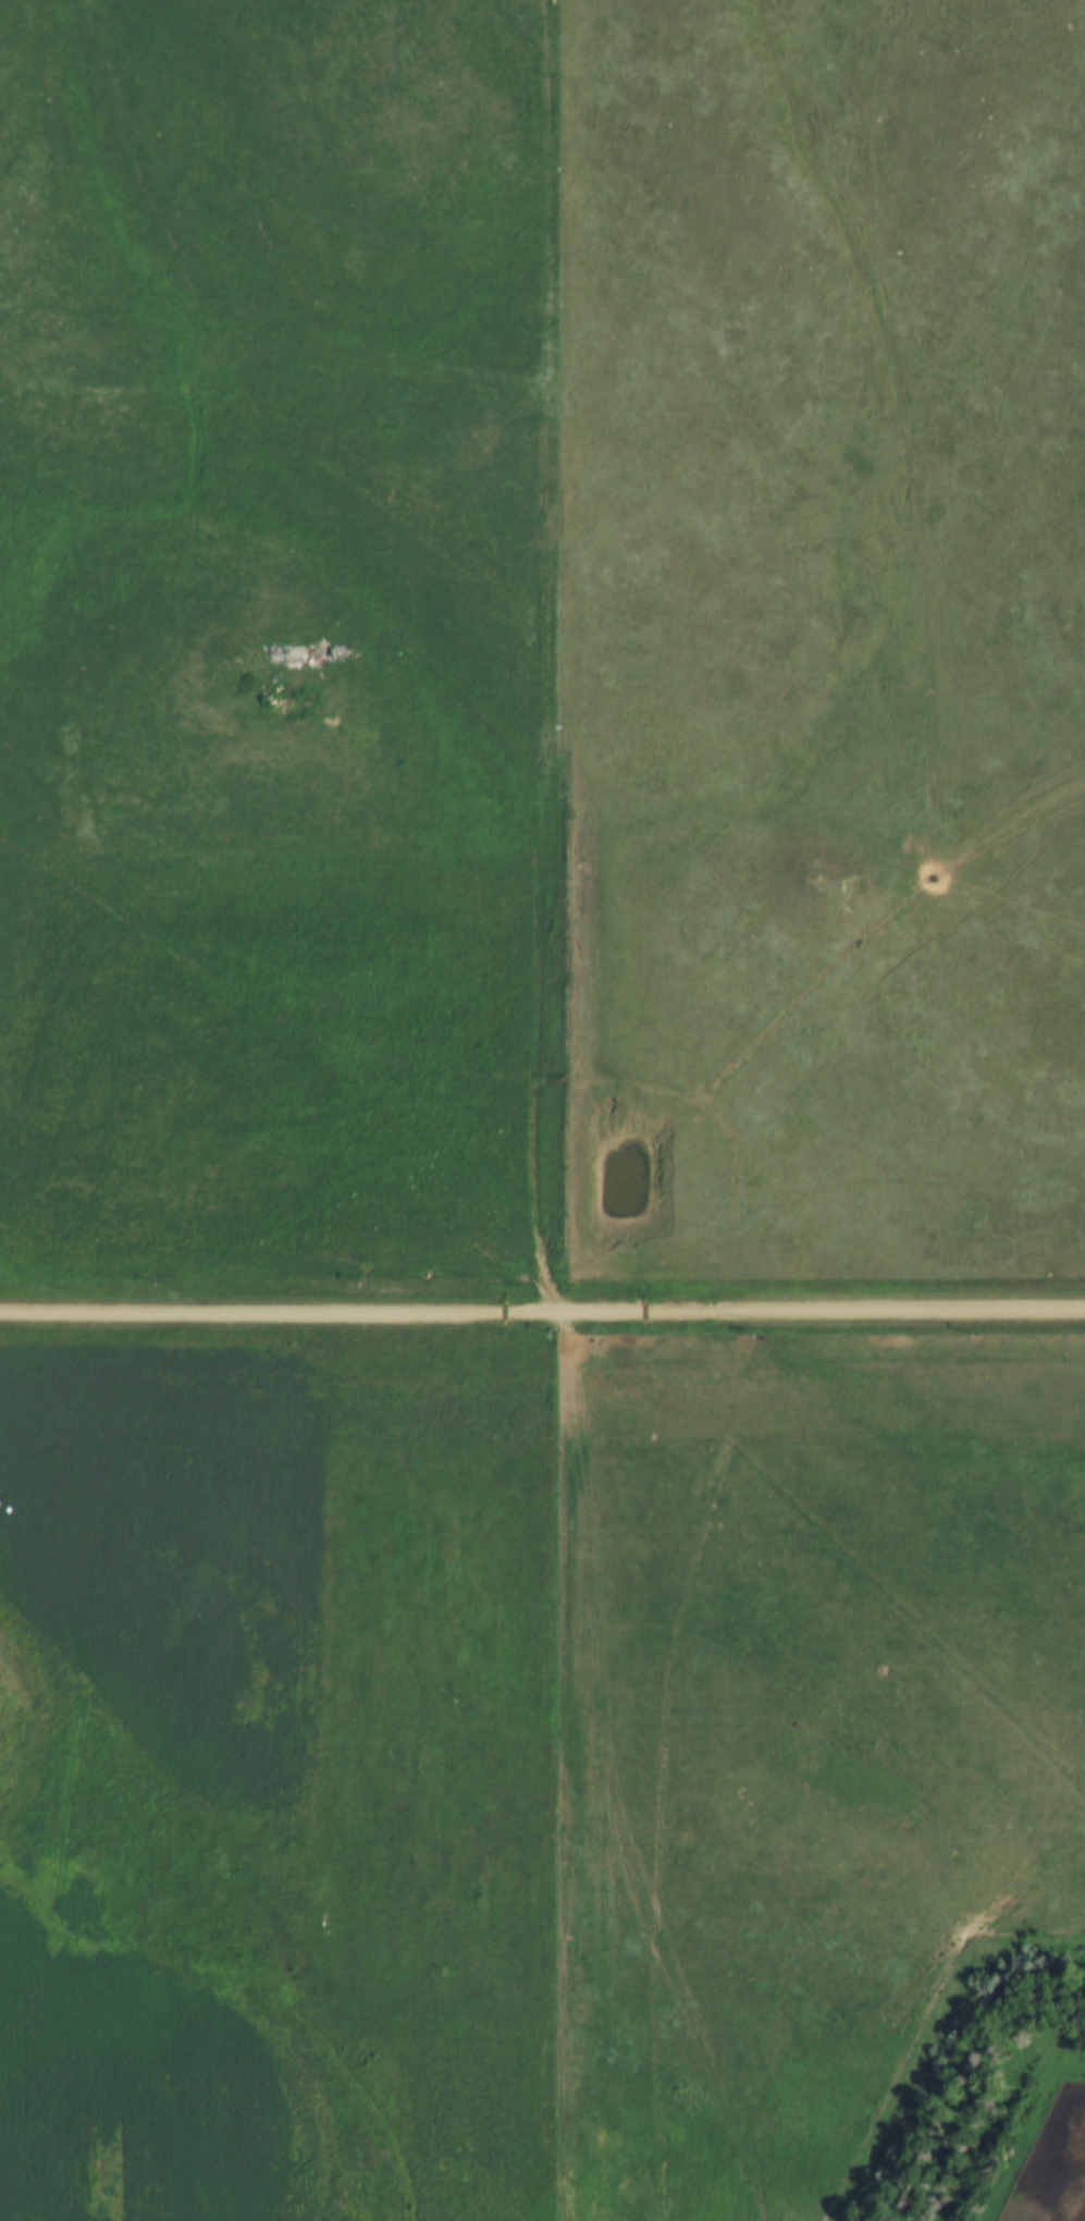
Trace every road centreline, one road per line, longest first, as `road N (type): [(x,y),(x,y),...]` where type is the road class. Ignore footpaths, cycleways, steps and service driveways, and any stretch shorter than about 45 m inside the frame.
road 1 (track): [(541,1303),(555,265),(549,0)]

